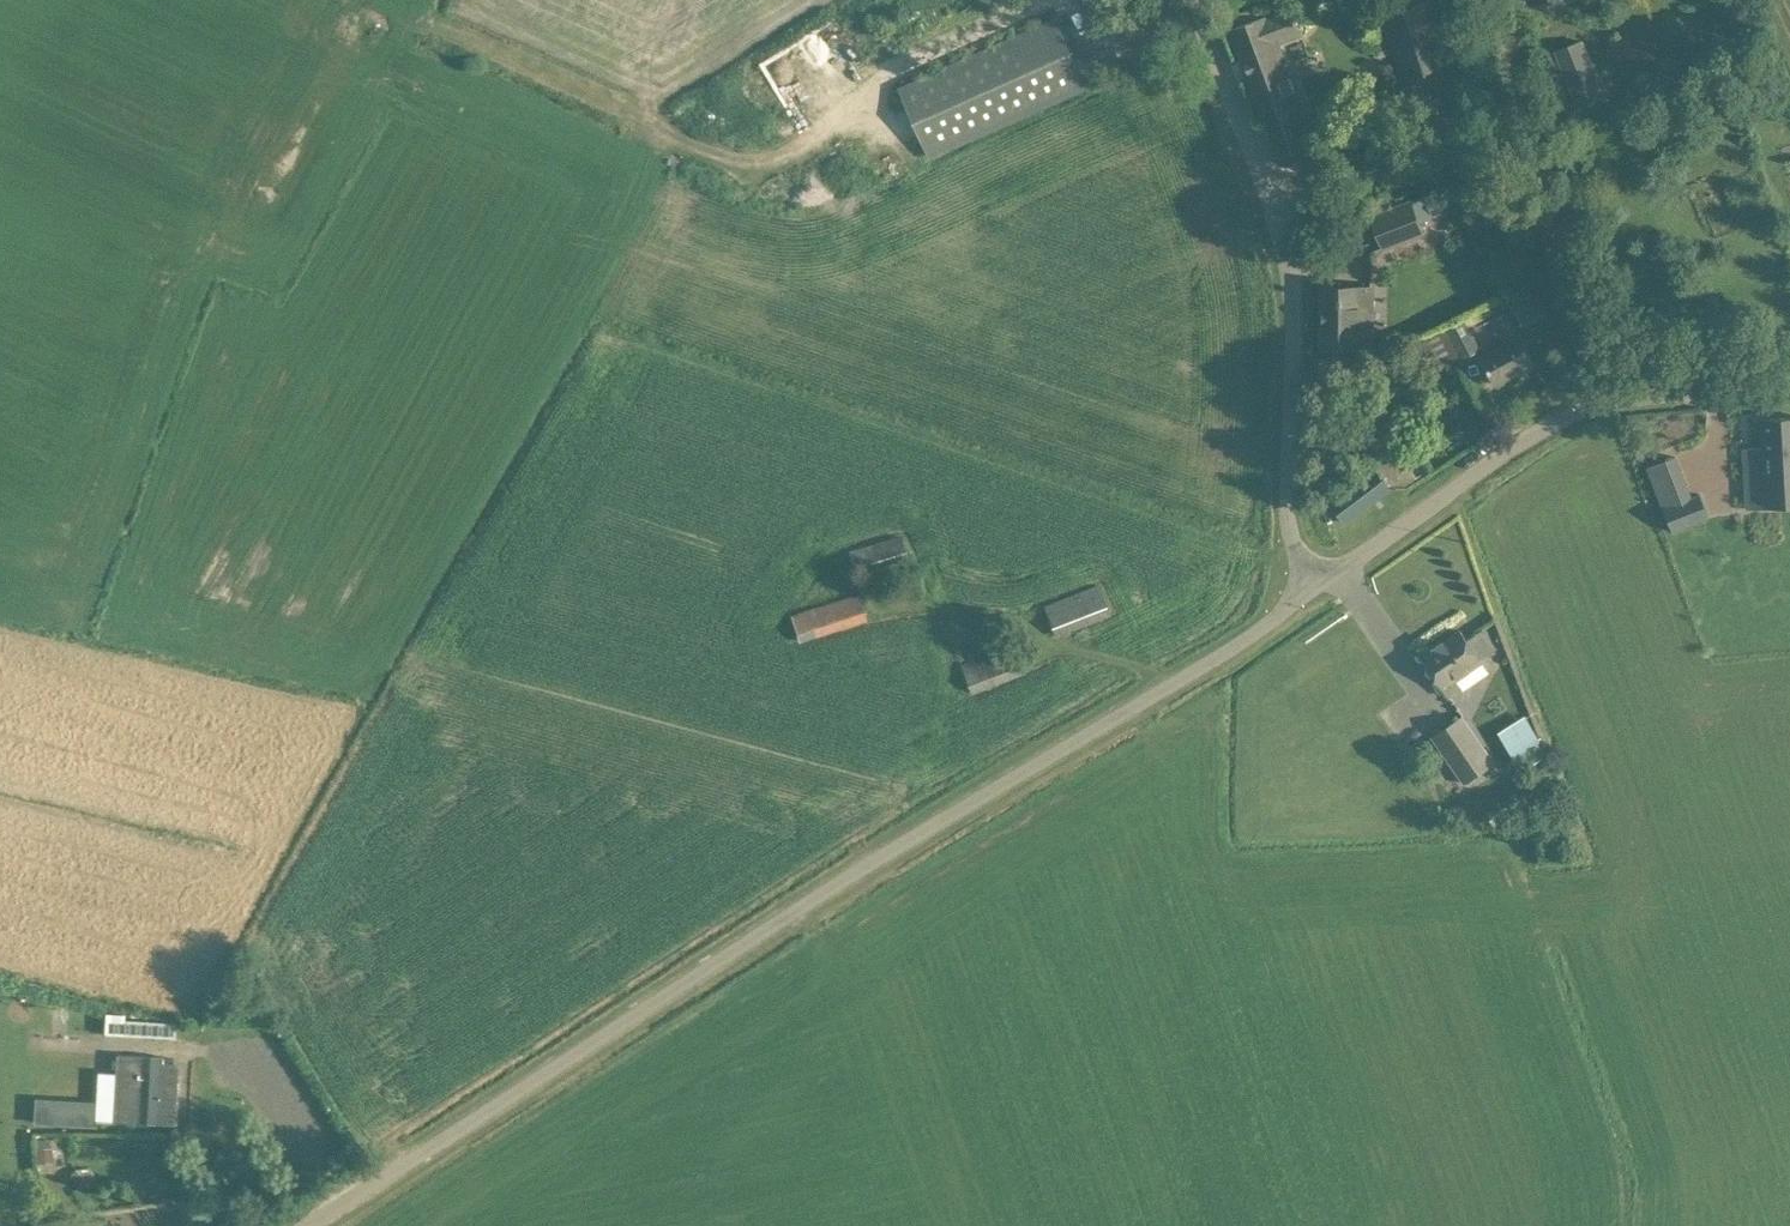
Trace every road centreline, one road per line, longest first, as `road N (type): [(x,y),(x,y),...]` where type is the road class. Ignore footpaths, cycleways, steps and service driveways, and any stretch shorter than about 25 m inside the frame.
road 1 (unclassified): [(306,1225),(1315,590)]
road 2 (unclassified): [(1315,590),(1288,539),(1286,509),(1289,273),(1190,0)]
road 3 (unclassified): [(1315,590),(1553,423),(1616,400),(1789,385)]
road 4 (track): [(1616,400),(1485,0)]

